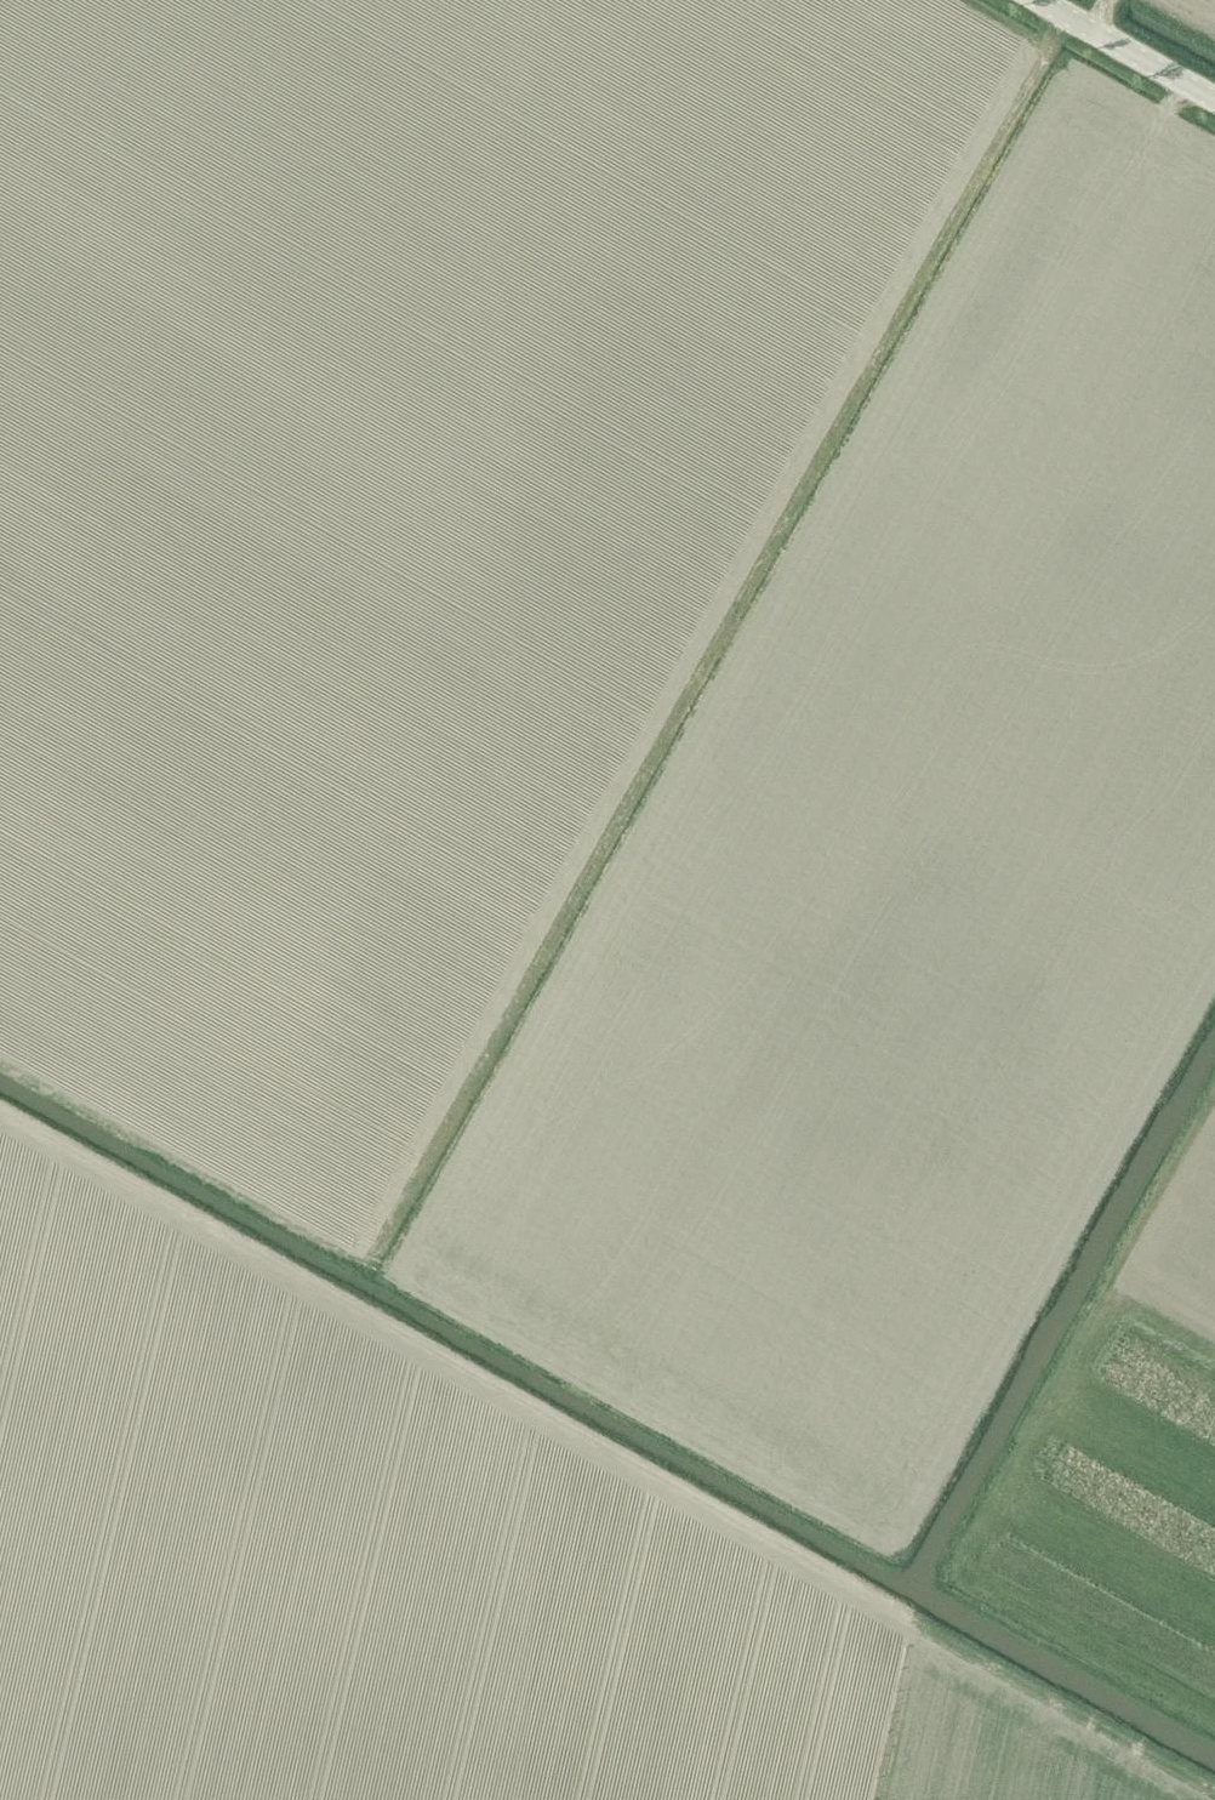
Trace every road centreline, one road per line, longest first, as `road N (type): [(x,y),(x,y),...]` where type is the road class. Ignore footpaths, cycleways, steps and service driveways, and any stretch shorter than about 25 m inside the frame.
road 1 (track): [(1214,1783),(0,1106)]
road 2 (unclassified): [(1214,98),(1042,0)]

